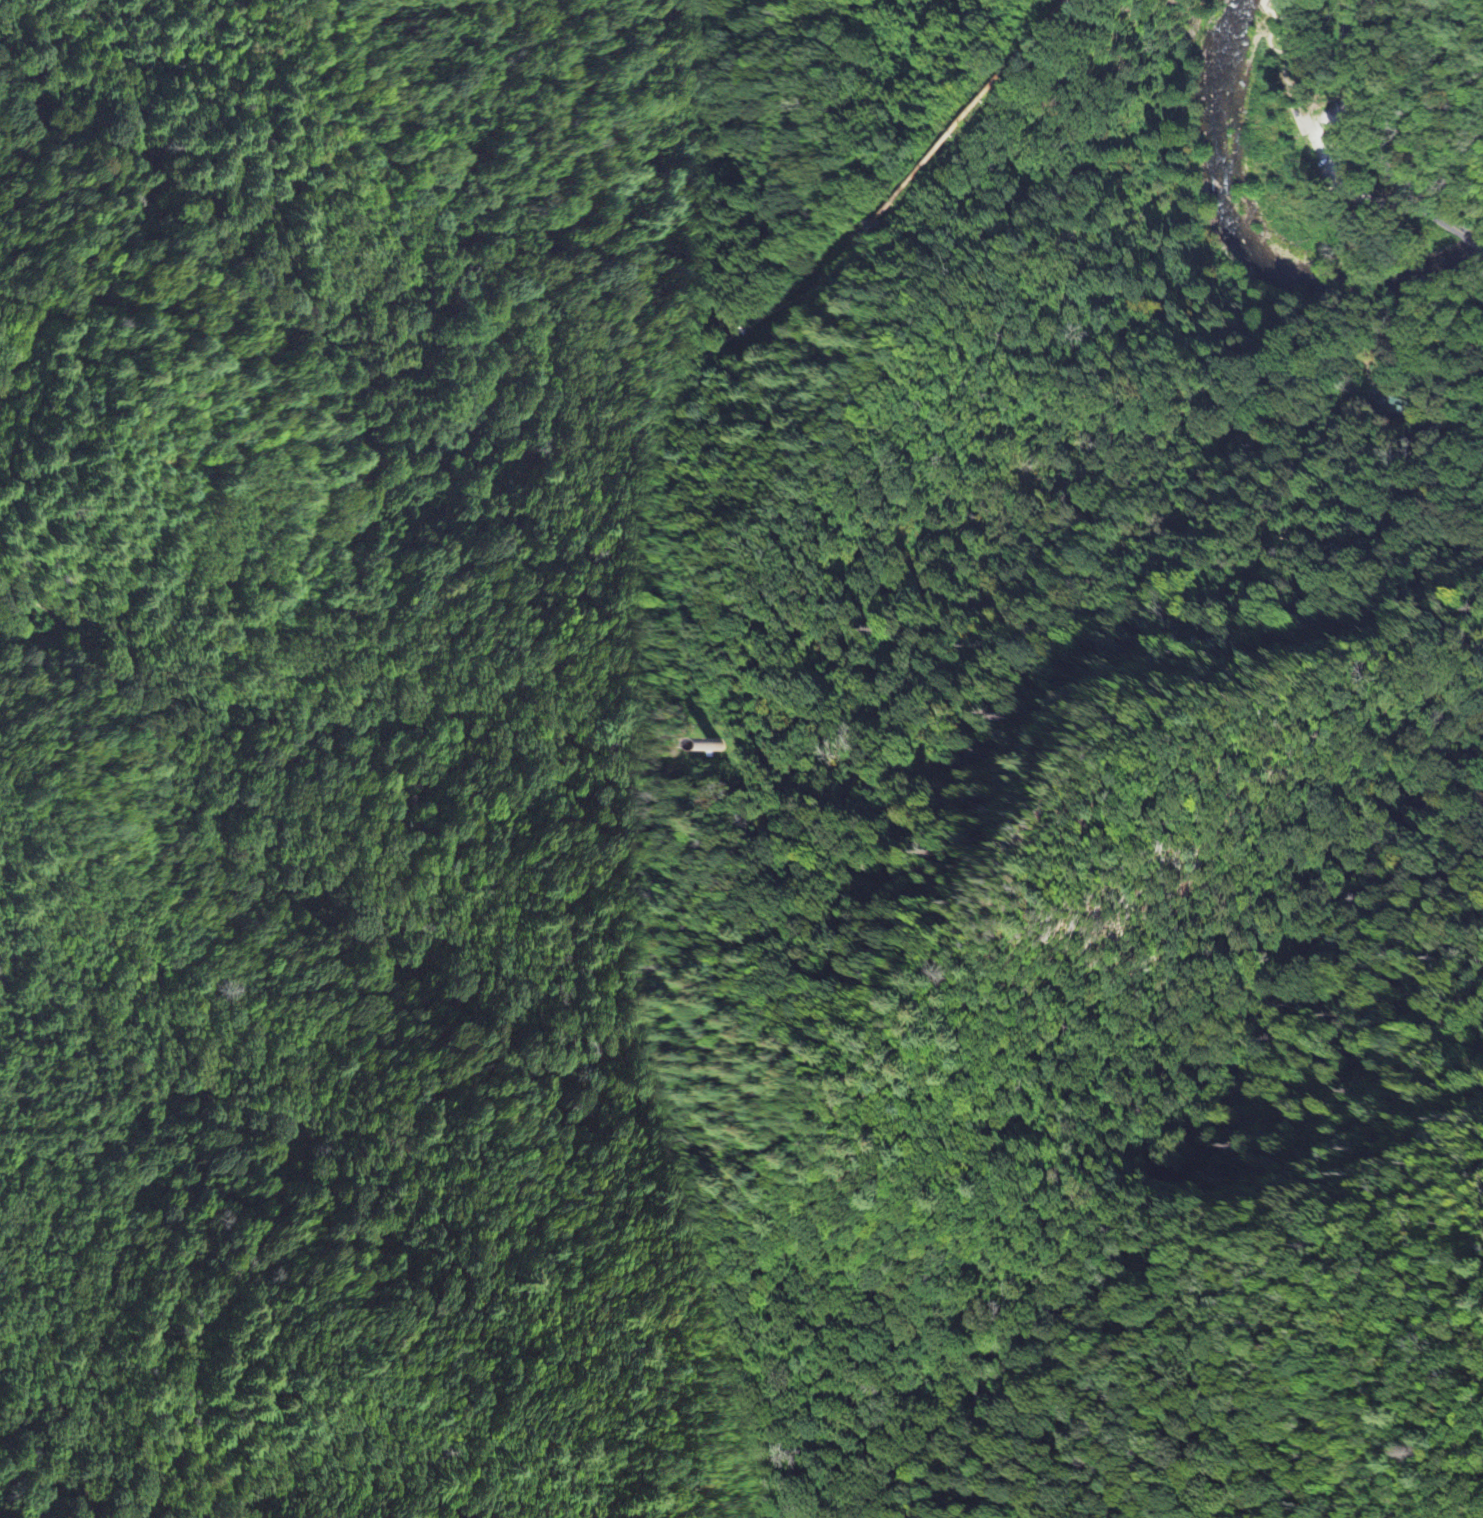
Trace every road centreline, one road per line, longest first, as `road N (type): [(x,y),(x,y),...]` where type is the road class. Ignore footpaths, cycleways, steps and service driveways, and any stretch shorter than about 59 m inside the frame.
road 1 (track): [(230,1517),(172,1443),(150,1380),(150,1333),(187,1257),(297,1171),(303,1132),(292,1061),(299,1033),(322,1015),(397,997),(415,978),(415,950),(378,867),(374,837),(444,763),(449,739),(409,669),(405,617),(419,583),(502,546),(513,531),(542,422),(542,357),(530,308),(503,300),(492,318),(487,391),(471,426),(416,470),(372,488),(353,476),(320,428),(236,357),(150,317),(94,307),(53,314),(28,332),(0,387)]
road 2 (track): [(736,744),(719,730),(697,739),(681,762),(674,818),(657,844),(579,884),(567,899),(564,1039),(550,1072),(530,1082),(470,1079),(431,1095),(396,1136),(389,1214),(372,1244),(266,1259),(233,1279),(206,1311),(189,1347),(185,1403),(200,1447),(243,1505),(240,1517)]
road 3 (track): [(0,207),(102,185),(136,167),(115,64),(82,0)]
road 4 (tertiary): [(1350,0),(1352,71),(1381,154),(1411,195),(1464,234)]
road 5 (track): [(0,581),(53,611),(61,629),(43,640),(0,609)]

